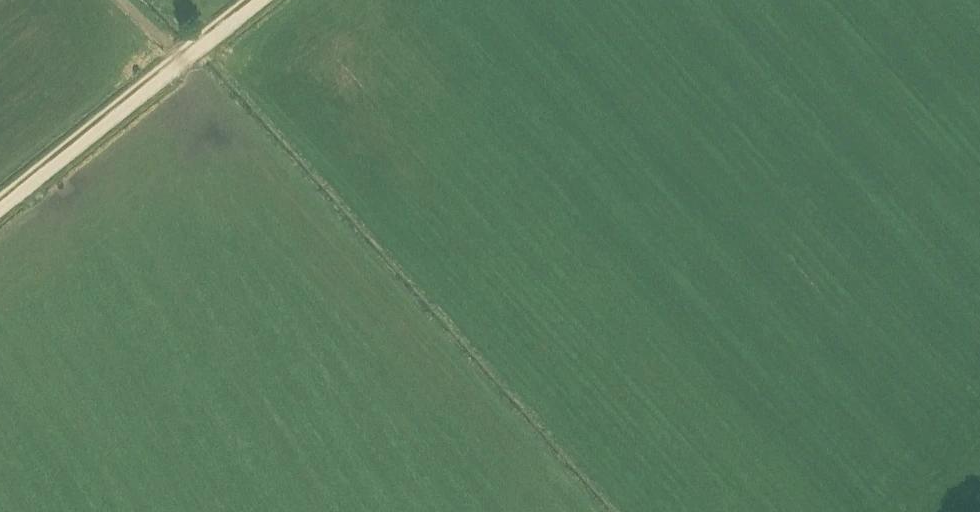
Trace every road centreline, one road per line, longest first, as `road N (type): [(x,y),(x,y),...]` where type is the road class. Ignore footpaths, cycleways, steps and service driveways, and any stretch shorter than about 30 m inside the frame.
road 1 (track): [(0,209),(263,0)]

